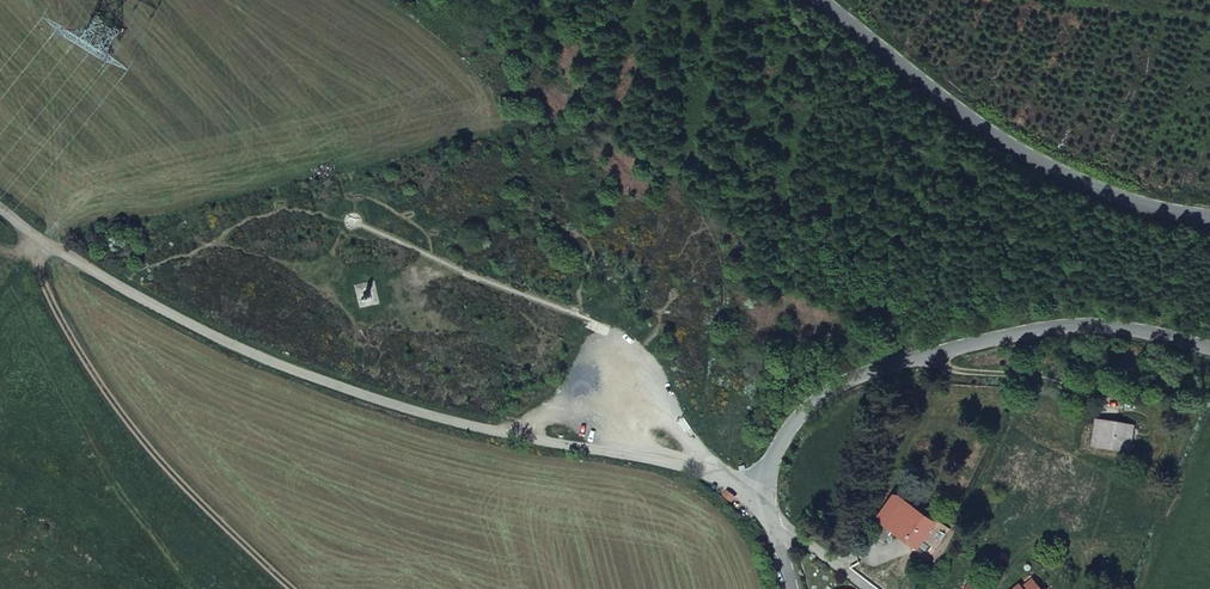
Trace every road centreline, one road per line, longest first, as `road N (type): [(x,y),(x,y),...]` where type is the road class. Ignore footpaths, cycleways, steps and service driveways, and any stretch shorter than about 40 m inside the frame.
road 1 (unclassified): [(0,207),(183,321),(347,389),(553,443),(708,467),(764,488)]
road 2 (unclassified): [(1209,348),(1141,331),(1055,326),(866,372),(825,393),(791,426),(764,488)]
road 3 (unclassified): [(823,0),(998,137),(1049,165),(1128,202),(1209,217)]
road 4 (track): [(44,241),(43,281),(123,416),(294,588)]

